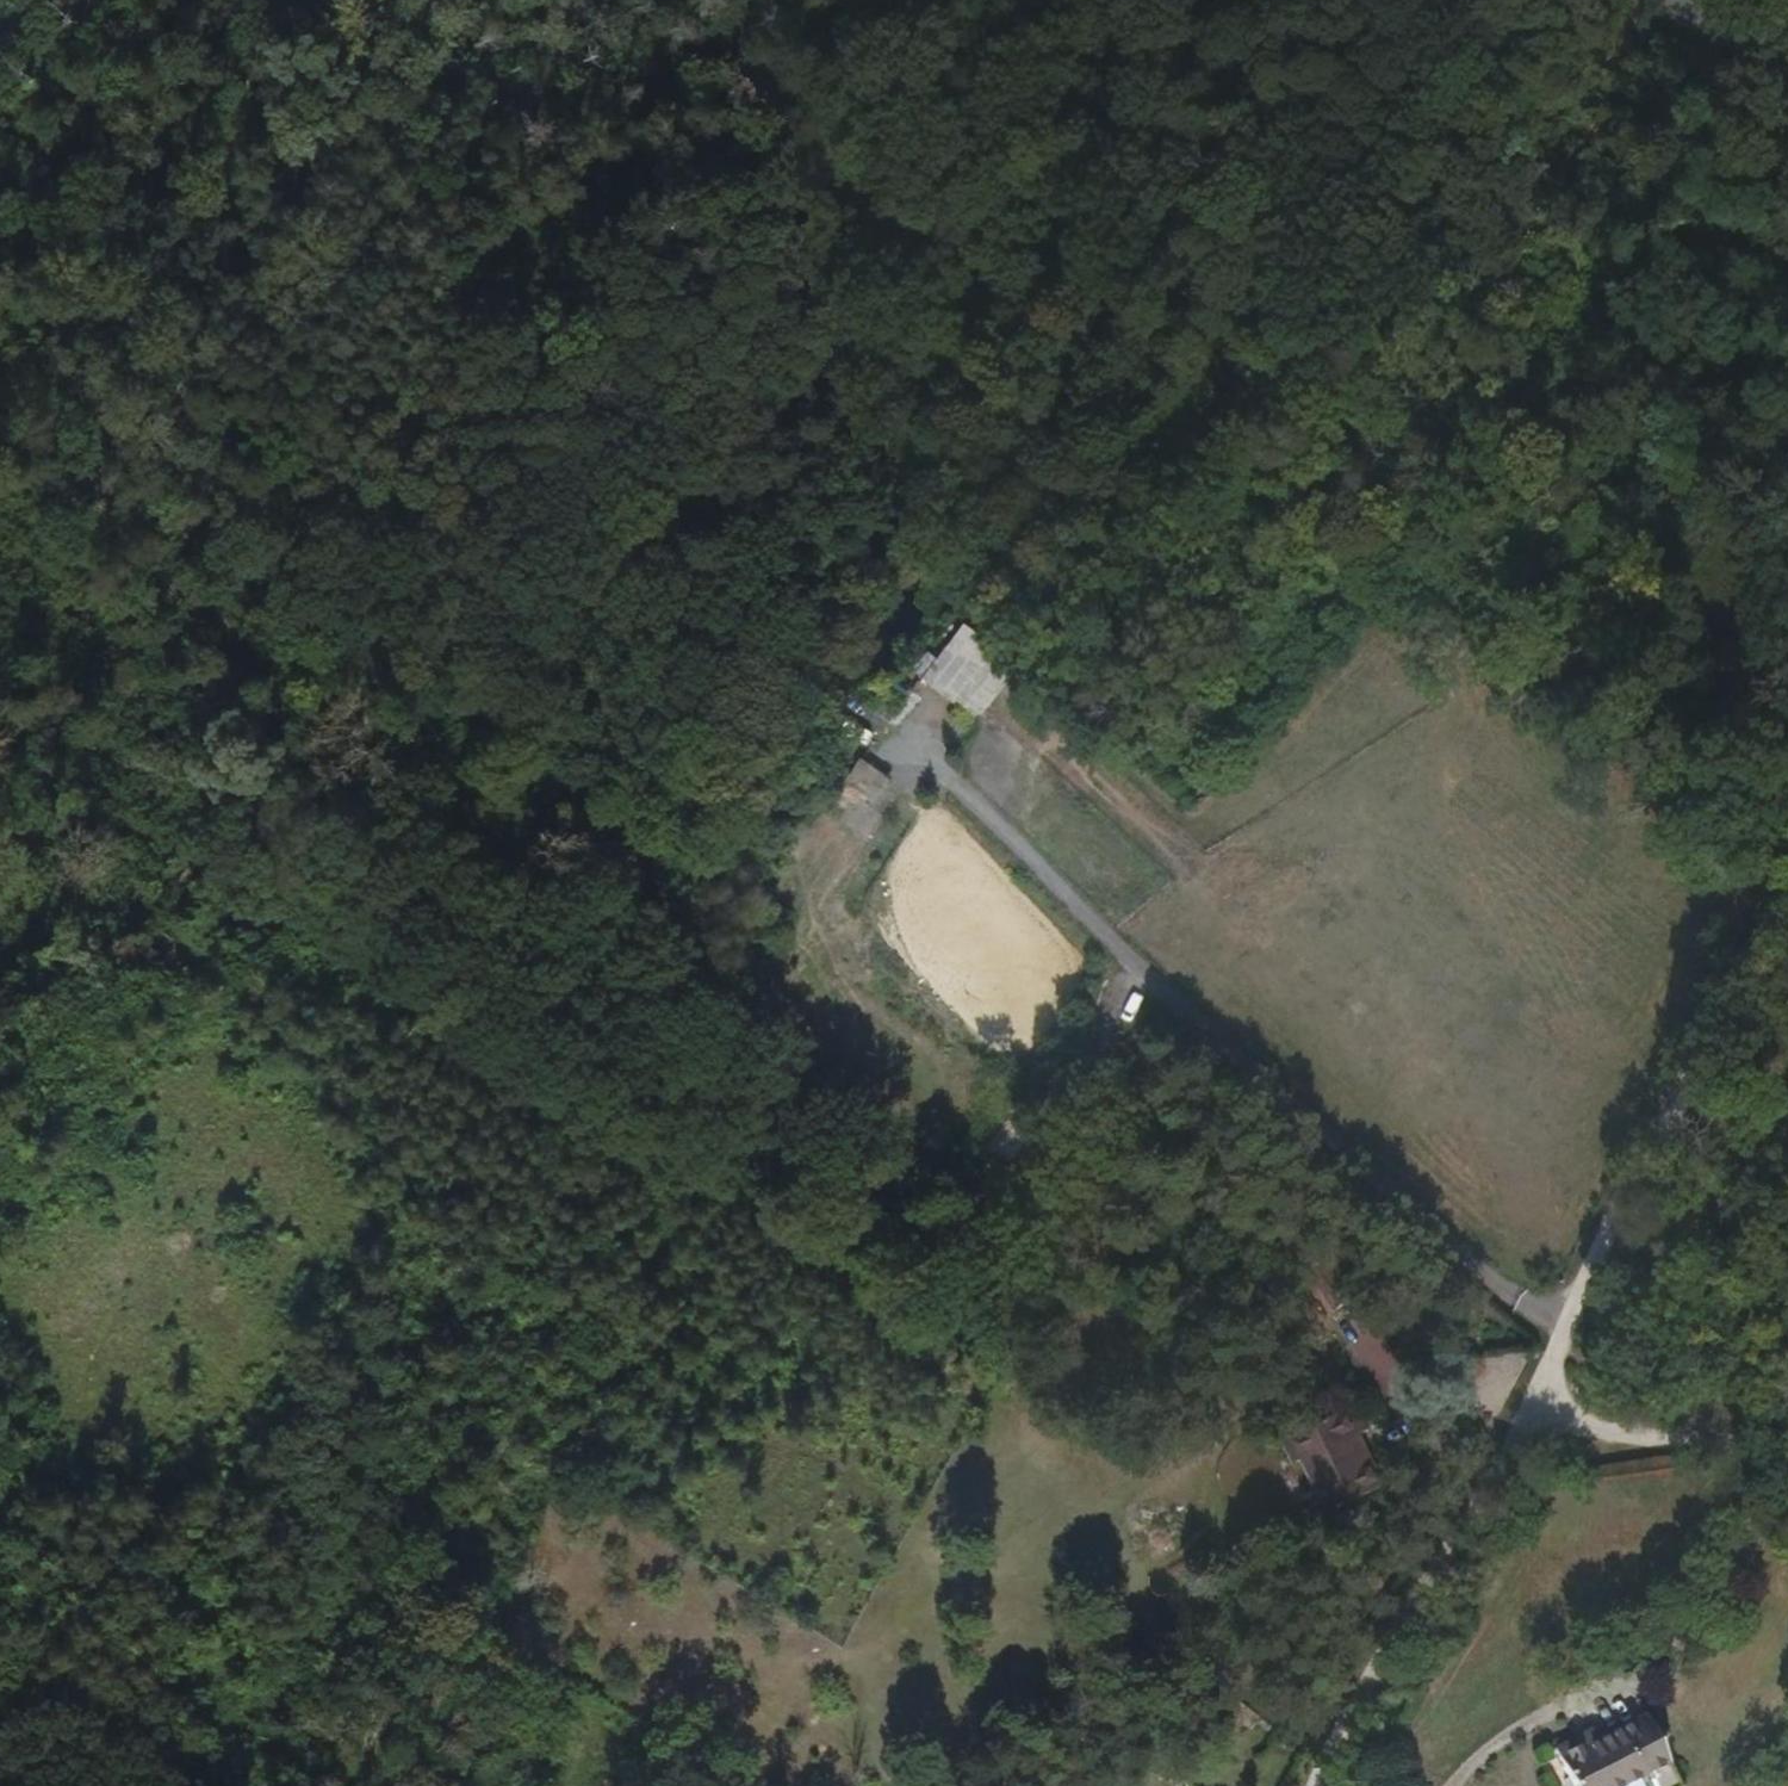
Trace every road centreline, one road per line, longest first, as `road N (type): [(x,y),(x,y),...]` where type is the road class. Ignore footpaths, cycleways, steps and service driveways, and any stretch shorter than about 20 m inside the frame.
road 1 (unclassified): [(1551,1353),(1608,1234),(1731,1037),(1787,911)]
road 2 (unclassified): [(1305,1785),(1353,1684),(1551,1353)]
road 3 (track): [(1551,1353),(1598,1330),(1637,1296),(1787,1133)]
road 4 (unclassified): [(1787,1455),(1612,1437),(1586,1426),(1564,1395),(1551,1353)]
road 5 (unclassified): [(1626,0),(1662,26),(1787,76)]

